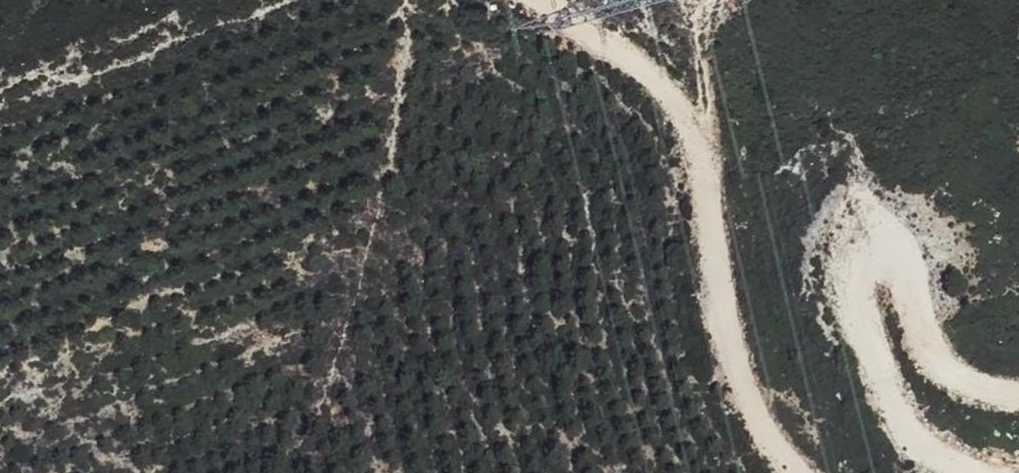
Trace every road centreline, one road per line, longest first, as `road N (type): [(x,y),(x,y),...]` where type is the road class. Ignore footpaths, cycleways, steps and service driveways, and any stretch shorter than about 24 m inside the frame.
road 1 (track): [(803,472),(738,377),(686,126),(645,55),(574,0)]
road 2 (track): [(1018,370),(943,340),(914,267),(875,258),(865,319),(898,397),(966,460),(1006,472)]

